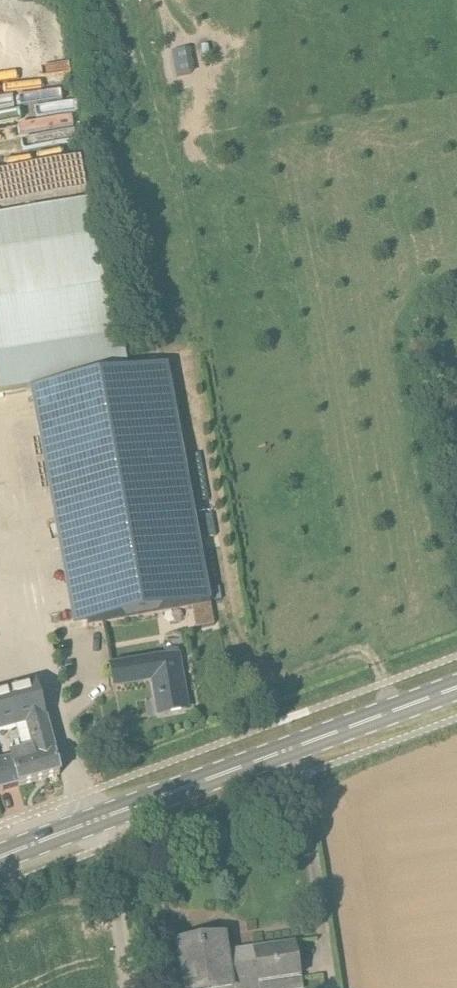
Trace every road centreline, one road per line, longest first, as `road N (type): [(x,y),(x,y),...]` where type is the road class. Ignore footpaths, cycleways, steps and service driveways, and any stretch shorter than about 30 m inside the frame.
road 1 (secondary): [(0,859),(456,687)]
road 2 (track): [(131,987),(105,818)]

